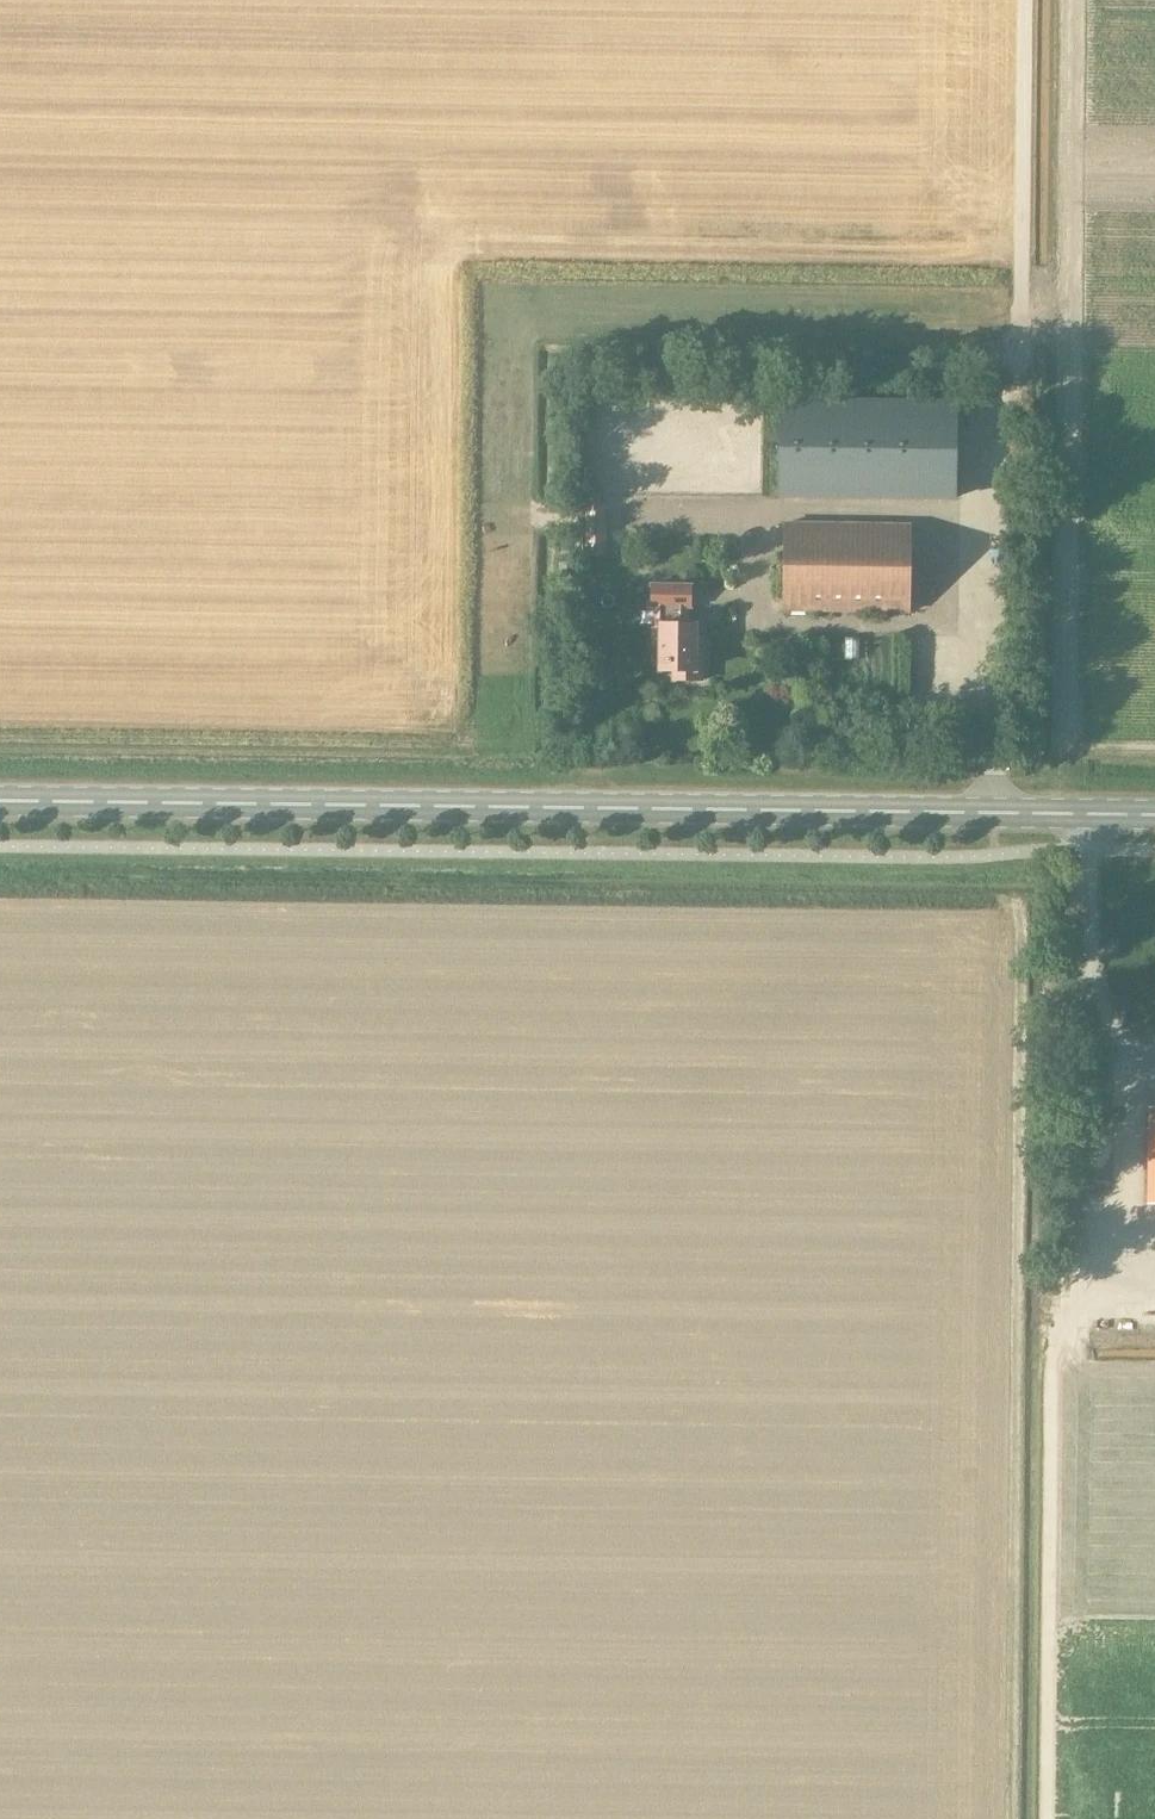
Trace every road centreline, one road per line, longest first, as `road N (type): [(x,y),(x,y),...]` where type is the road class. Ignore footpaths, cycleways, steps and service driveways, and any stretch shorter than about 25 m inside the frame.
road 1 (secondary): [(1154,813),(0,800)]

